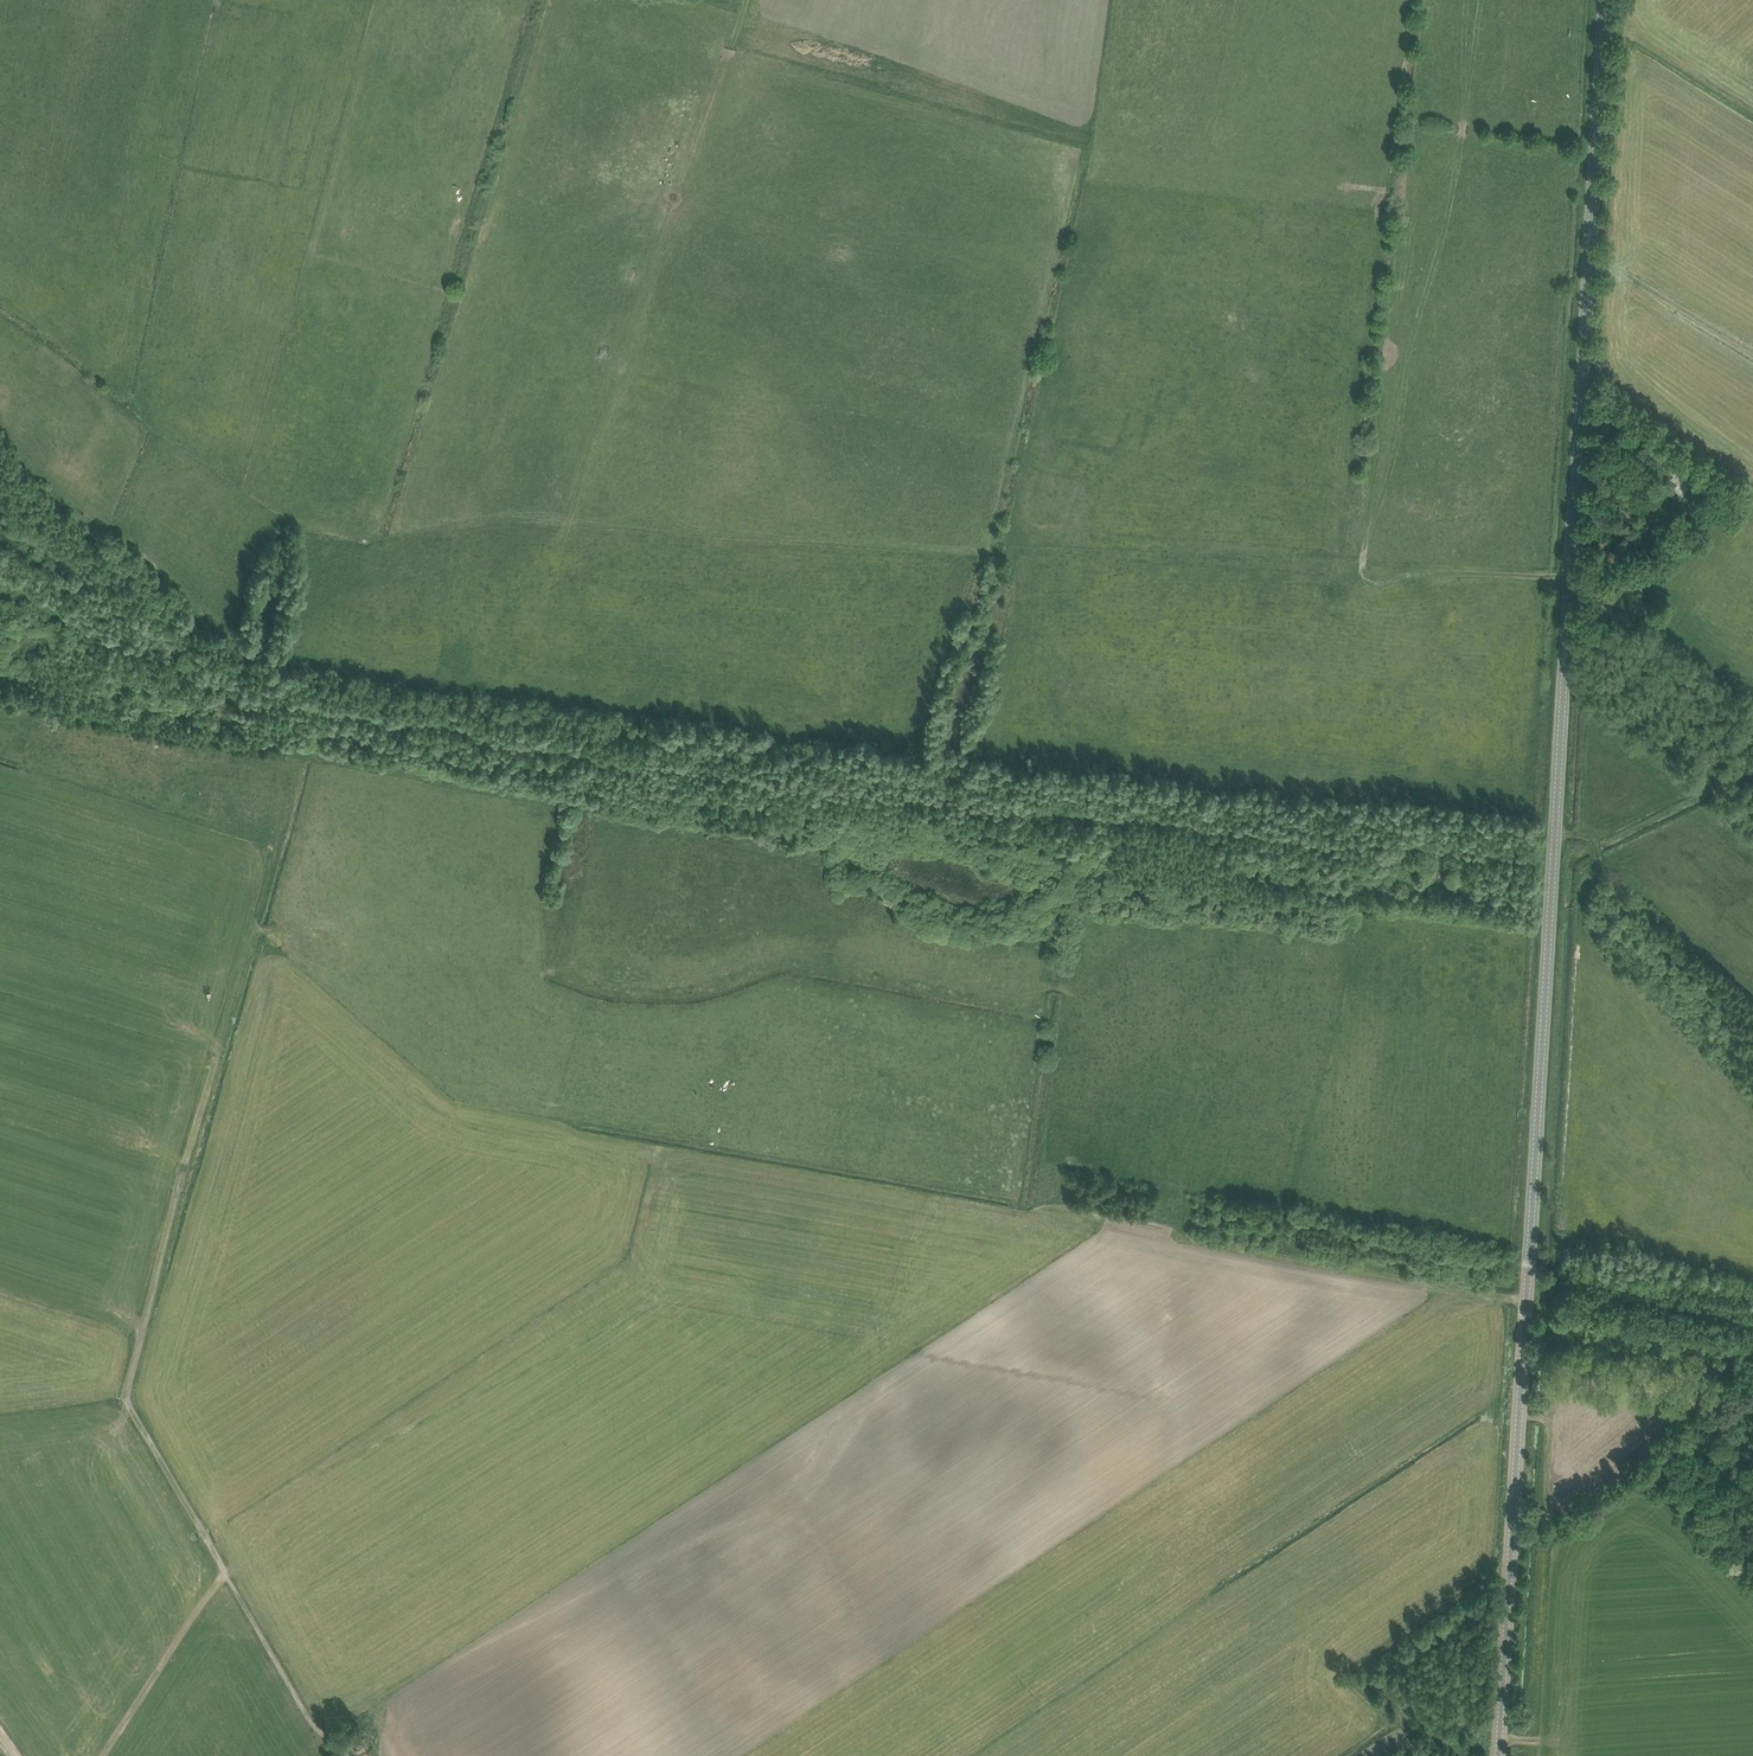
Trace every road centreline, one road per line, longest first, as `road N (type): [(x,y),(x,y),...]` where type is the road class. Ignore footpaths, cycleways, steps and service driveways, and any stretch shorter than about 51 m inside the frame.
road 1 (tertiary): [(1499,1755),(1606,0)]
road 2 (track): [(275,854),(125,1397),(224,1572),(104,1755)]
road 3 (track): [(1590,262),(1611,265),(1752,351)]

